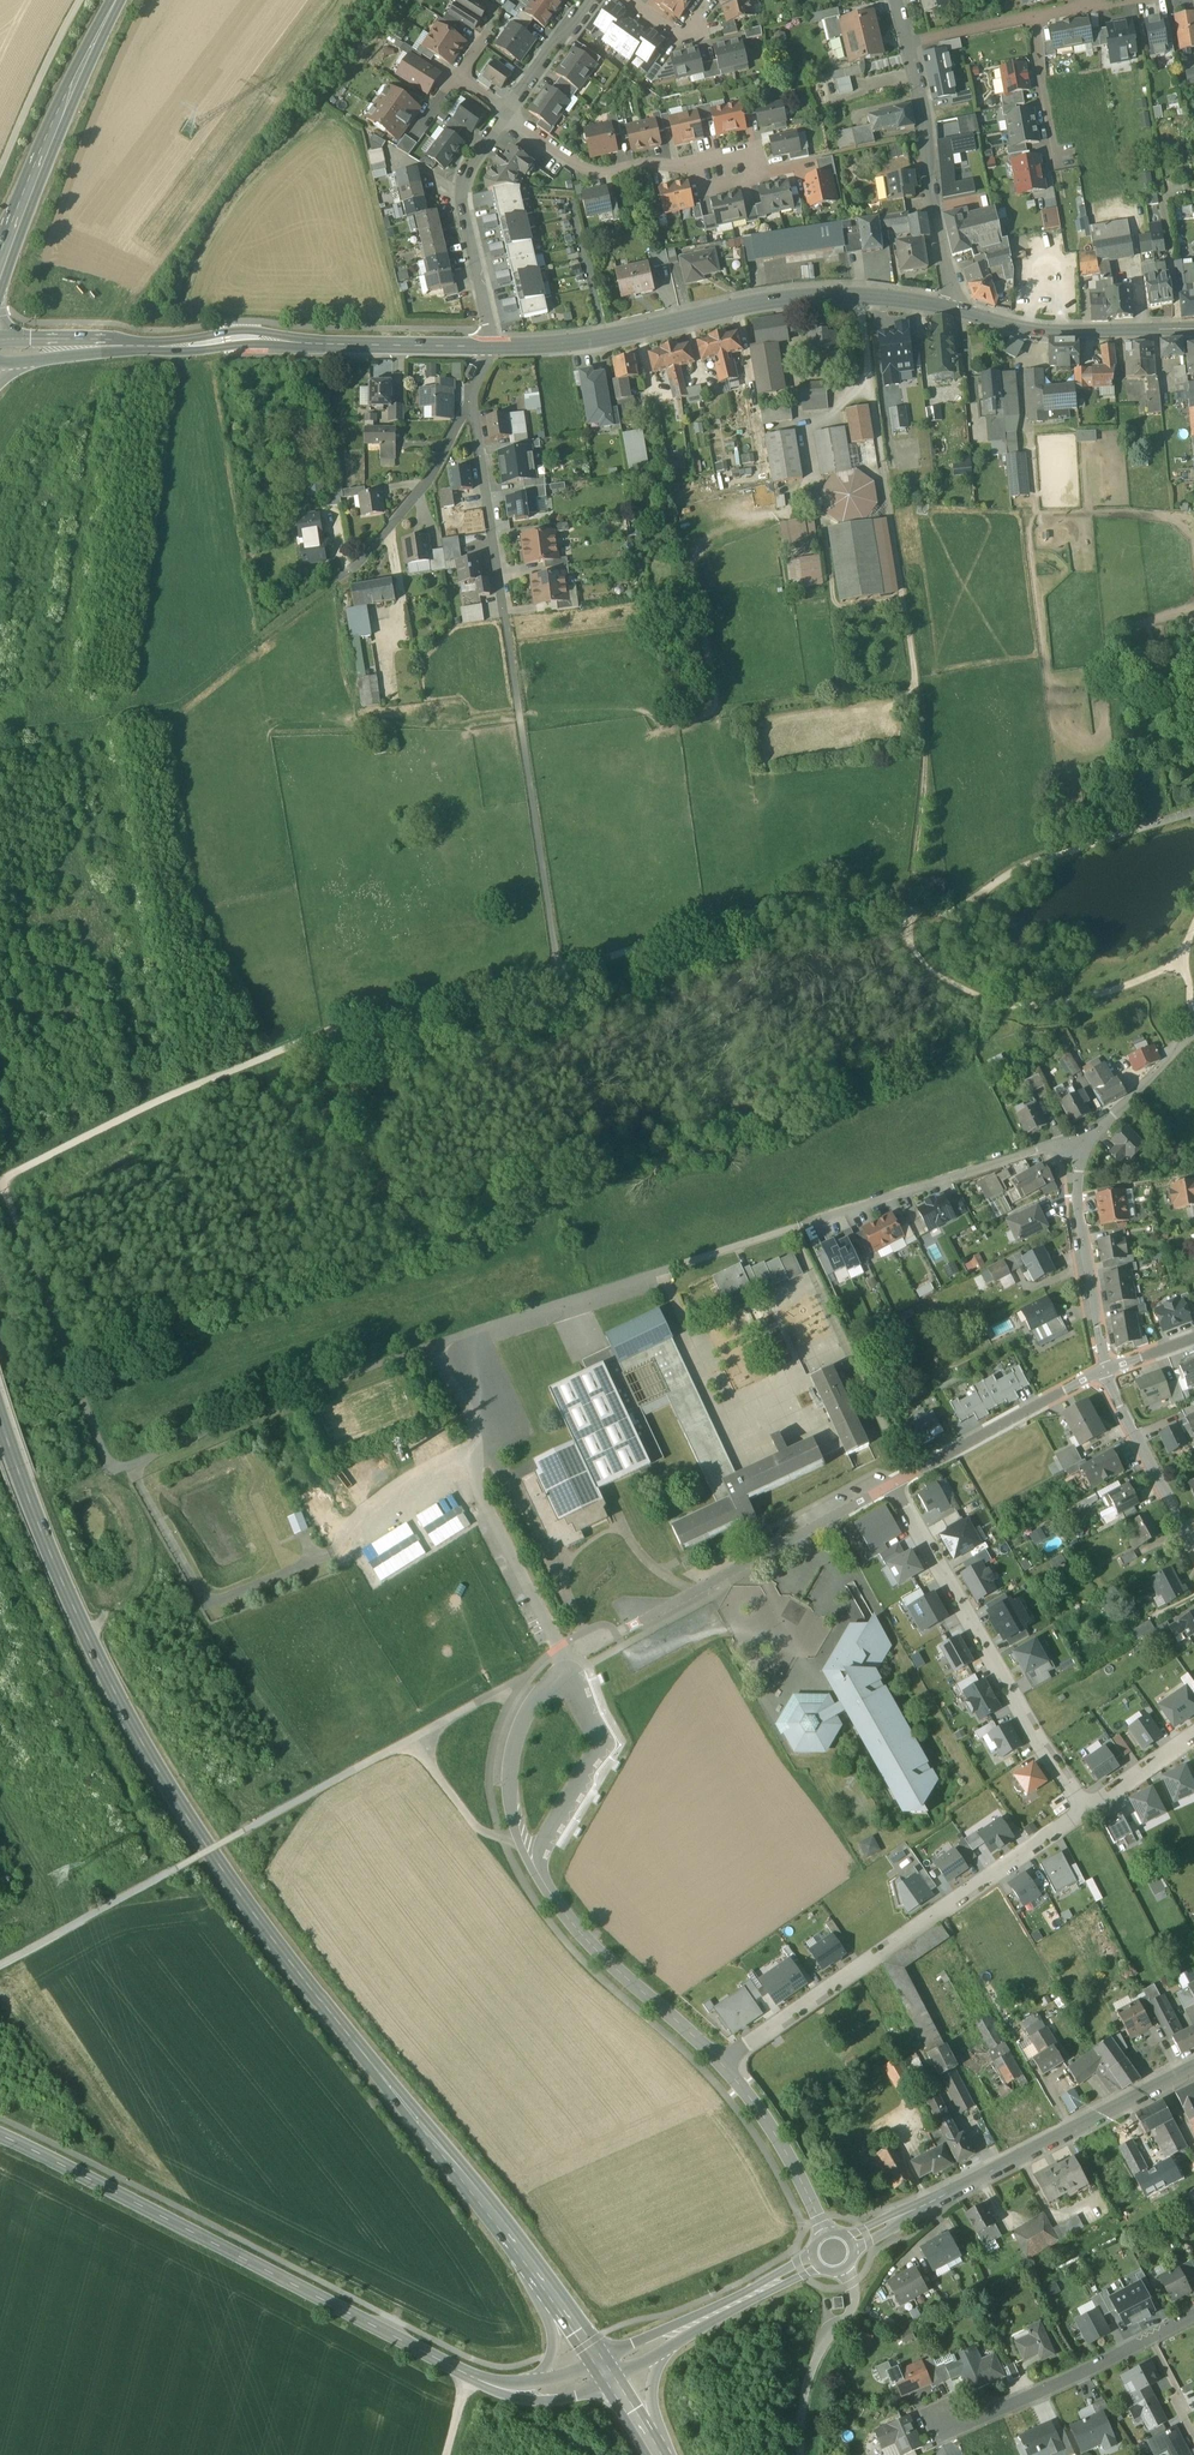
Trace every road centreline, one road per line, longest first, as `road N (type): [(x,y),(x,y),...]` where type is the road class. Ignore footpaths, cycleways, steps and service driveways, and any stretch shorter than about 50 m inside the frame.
road 1 (primary): [(523,2255),(219,1865),(91,1646),(0,1423)]
road 2 (track): [(0,1183),(156,1103),(352,1019),(559,973),(798,899),(908,907)]
road 3 (track): [(0,1183),(113,1465),(132,1465),(430,1346)]
road 4 (track): [(0,1964),(507,1686),(535,1697)]
road 5 (tertiary): [(0,2135),(470,2375)]
road 6 (tertiary): [(957,307),(827,294),(739,306),(594,341),(492,343)]
road 7 (residential): [(720,2063),(1085,1813)]
road 8 (track): [(908,907),(927,765),(886,493)]
road 9 (residential): [(889,1483),(1085,1813)]
road 10 (secondary): [(1193,2069),(852,2244)]
road 11 (tertiary): [(492,343),(123,345)]
road 12 (track): [(430,1346),(475,1418),(478,1490),(558,1648),(564,1677)]
road 13 (track): [(559,973),(507,625)]
road 14 (residential): [(1094,1133),(801,1225)]
road 15 (track): [(132,1465),(209,1600),(331,1555)]
road 16 (residential): [(643,1618),(889,1483)]
road 17 (residential): [(957,307),(910,42)]
road 18 (unclassified): [(720,2063),(578,1931),(536,1869)]
road 19 (residential): [(472,397),(425,484),(353,567),(306,602)]
road 20 (residential): [(505,115),(588,172),(752,154)]
road 21 (unclassified): [(536,1869),(600,1738),(571,1682),(556,1679),(535,1697)]
road 22 (residential): [(1102,1372),(1074,1180),(1094,1133)]
road 23 (residential): [(505,115),(461,194),(492,343)]
road 24 (residential): [(889,1483),(1102,1372)]
road 25 (tertiary): [(1193,329),(1053,331),(957,307)]
road 26 (residential): [(472,397),(507,625)]
road 27 (primary): [(21,208),(115,0)]
road 28 (residential): [(1149,2337),(942,2432)]
road 29 (unclassified): [(844,2271),(855,2296),(850,2316),(824,2328),(810,2368),(801,2454)]
road 30 (unclassified): [(826,2234),(787,2154),(720,2063)]
road 31 (residential): [(1193,1552),(1102,1372)]
road 32 (track): [(478,1449),(445,1458),(364,1508),(331,1555)]
road 33 (track): [(0,168),(78,0)]
road 34 (unclassified): [(535,1697),(510,1766),(520,1840),(536,1869)]
road 35 (secondary): [(757,2290),(598,2360)]
road 36 (primary): [(523,2255),(552,2355),(530,2376),(500,2381)]
road 37 (track): [(520,1840),(476,1825),(413,1739)]
road 38 (tertiary): [(470,2375),(510,2397),(546,2400),(611,2380)]
road 39 (residential): [(1033,18),(1056,165)]
road 40 (residential): [(590,0),(505,115)]
road 41 (residential): [(1094,1133),(1193,1030)]
road 42 (track): [(72,1926),(0,1807)]
road 43 (residential): [(1085,1813),(1193,1738)]
road 44 (primary): [(598,2360),(523,2255)]
road 45 (residential): [(910,42),(1033,18)]
road 46 (tertiary): [(123,345),(0,336)]

